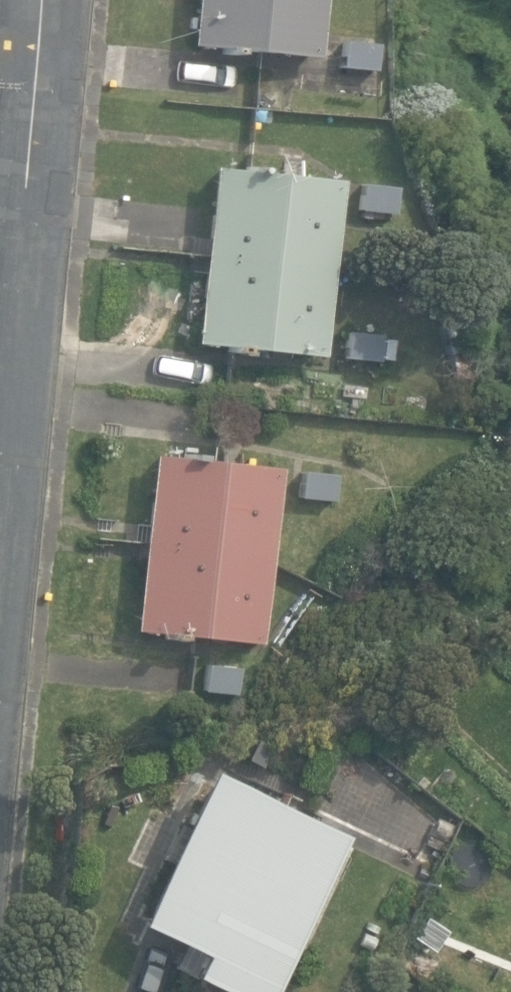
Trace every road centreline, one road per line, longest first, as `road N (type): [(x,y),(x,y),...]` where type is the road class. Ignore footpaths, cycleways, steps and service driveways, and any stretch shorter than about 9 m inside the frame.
road 1 (residential): [(41,0),(0,490)]

